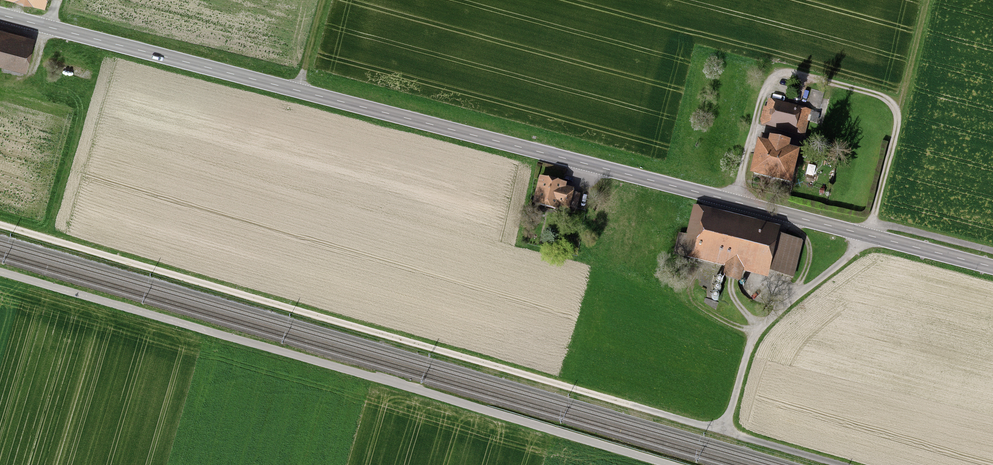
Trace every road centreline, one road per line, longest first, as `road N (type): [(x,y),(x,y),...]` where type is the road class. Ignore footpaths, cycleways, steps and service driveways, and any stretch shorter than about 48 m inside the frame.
road 1 (primary): [(0,15),(992,267)]
road 2 (track): [(0,229),(836,464)]
road 3 (unclassified): [(667,464),(0,275)]
road 4 (track): [(867,235),(762,326),(724,433)]
road 5 (track): [(872,222),(992,252)]

